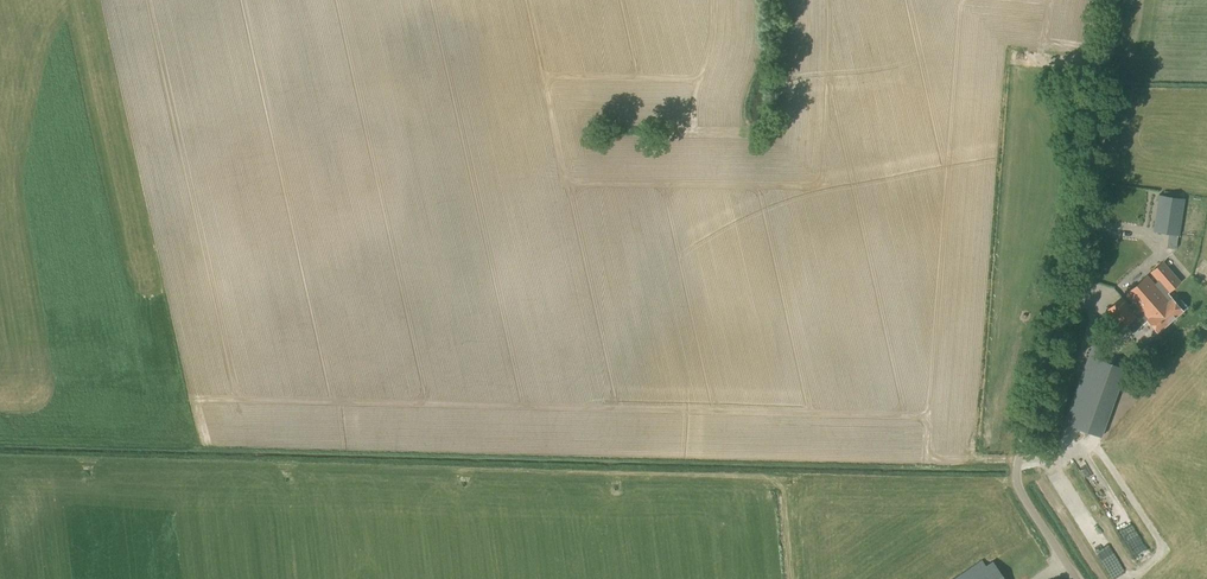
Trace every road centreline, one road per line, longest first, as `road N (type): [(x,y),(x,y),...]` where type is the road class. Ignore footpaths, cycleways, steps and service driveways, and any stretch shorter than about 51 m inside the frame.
road 1 (unclassified): [(1077,578),(1019,482),(1092,164),(1106,0)]

